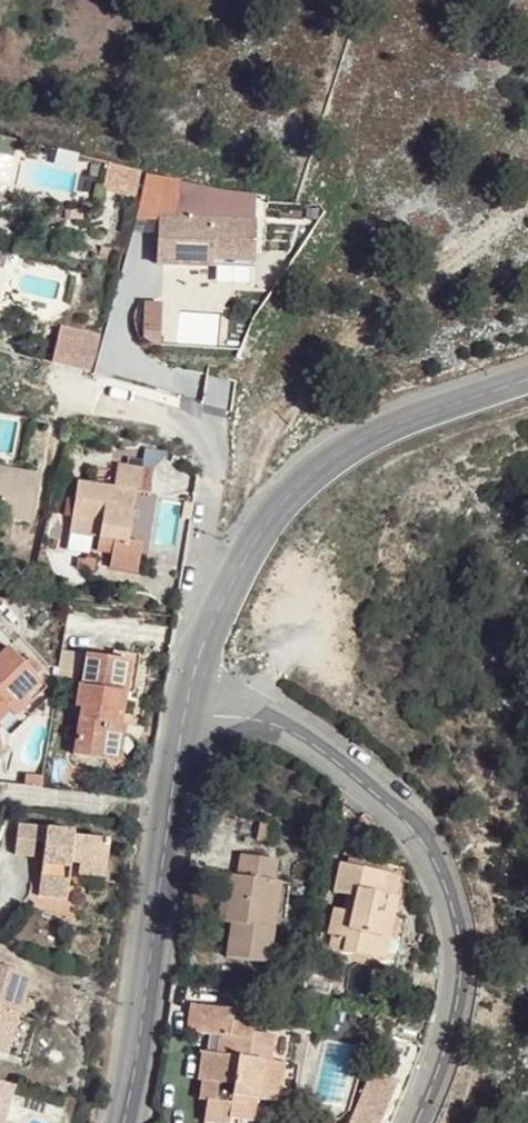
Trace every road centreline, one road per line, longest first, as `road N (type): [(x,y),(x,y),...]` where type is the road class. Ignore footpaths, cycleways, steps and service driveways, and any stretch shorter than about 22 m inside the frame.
road 1 (residential): [(186,712),(250,716),(311,738),(382,792),(425,842),(456,916),(464,986),(419,1122)]
road 2 (track): [(275,512),(253,489),(265,441),(290,397),(323,358),(527,202)]
road 3 (residential): [(125,1122),(186,712)]
road 4 (residential): [(218,613),(275,512),(319,466),(410,418),(527,377)]
road 5 (residential): [(218,613),(201,561),(213,453),(196,426),(173,414)]

